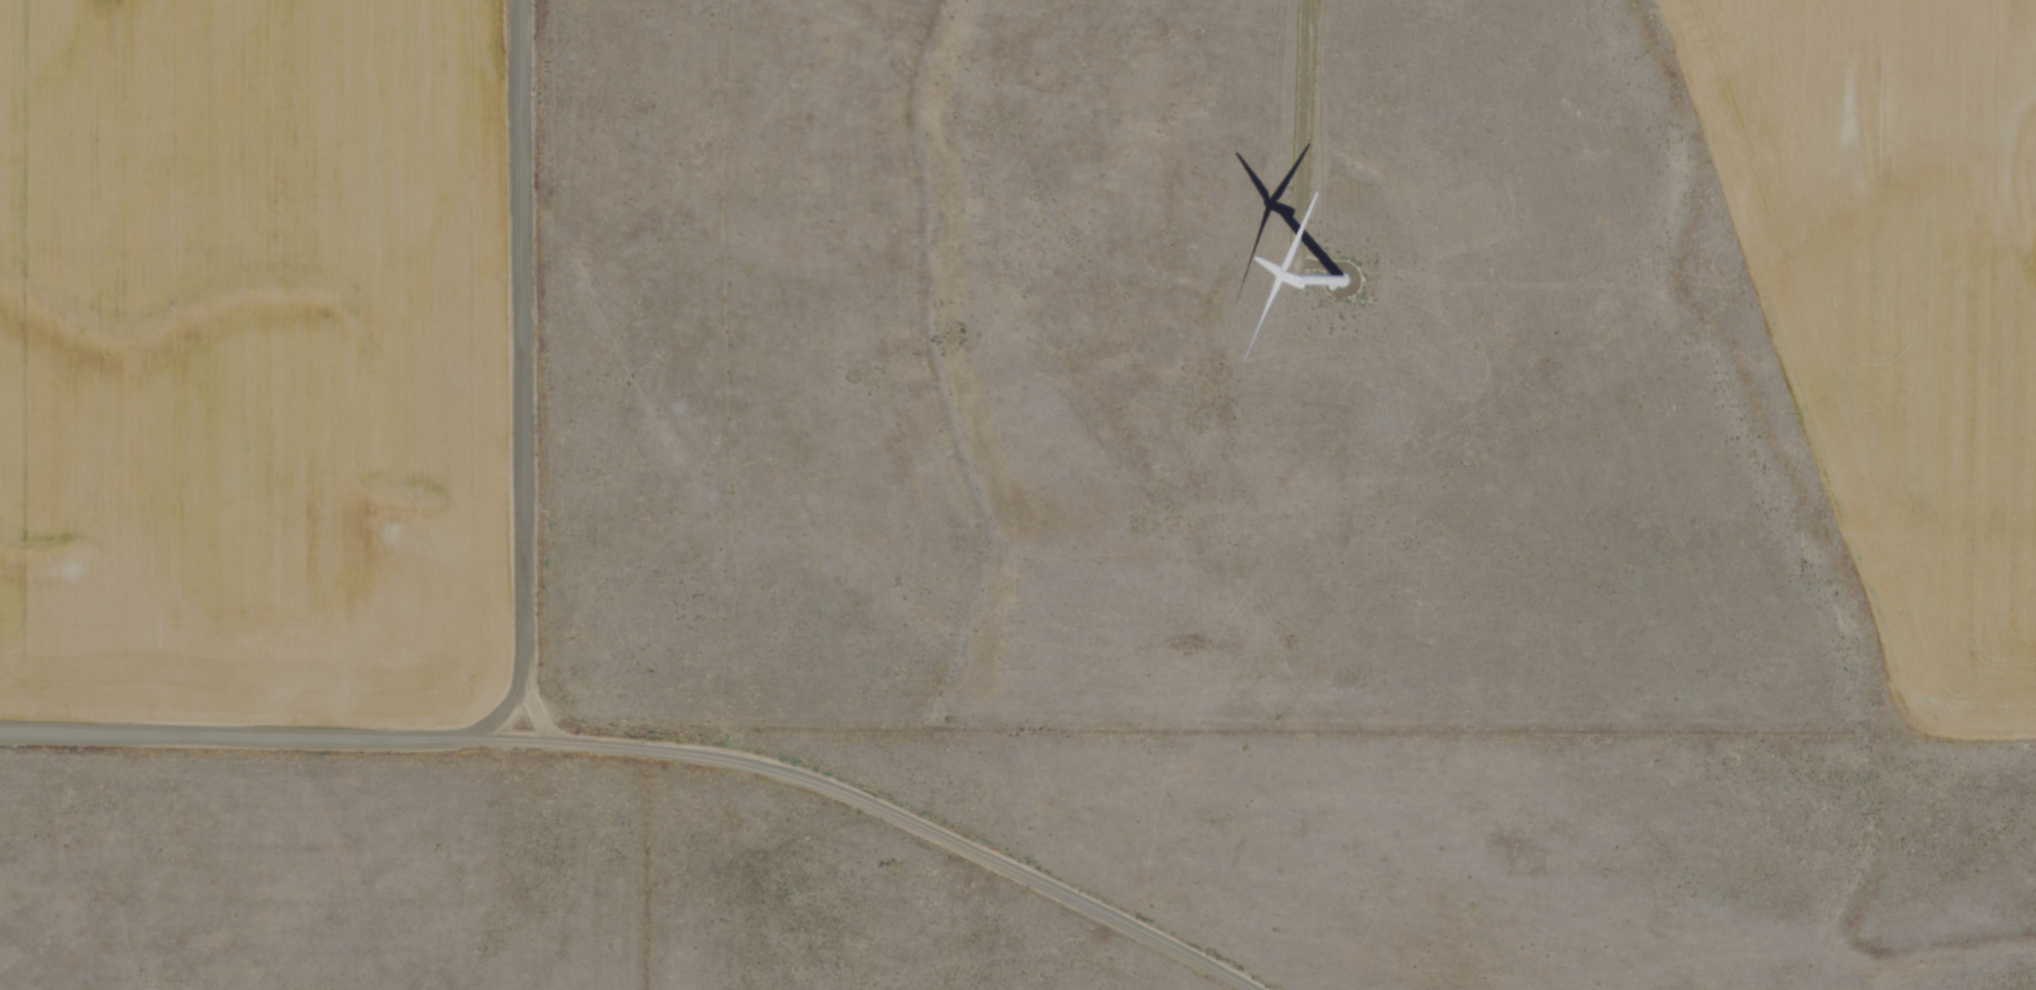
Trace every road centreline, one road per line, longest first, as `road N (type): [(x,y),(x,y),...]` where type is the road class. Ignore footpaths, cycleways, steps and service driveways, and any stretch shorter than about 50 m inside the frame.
road 1 (residential): [(0,727),(522,732),(745,755),(874,799),(1263,989)]
road 2 (residential): [(522,732),(517,0)]

